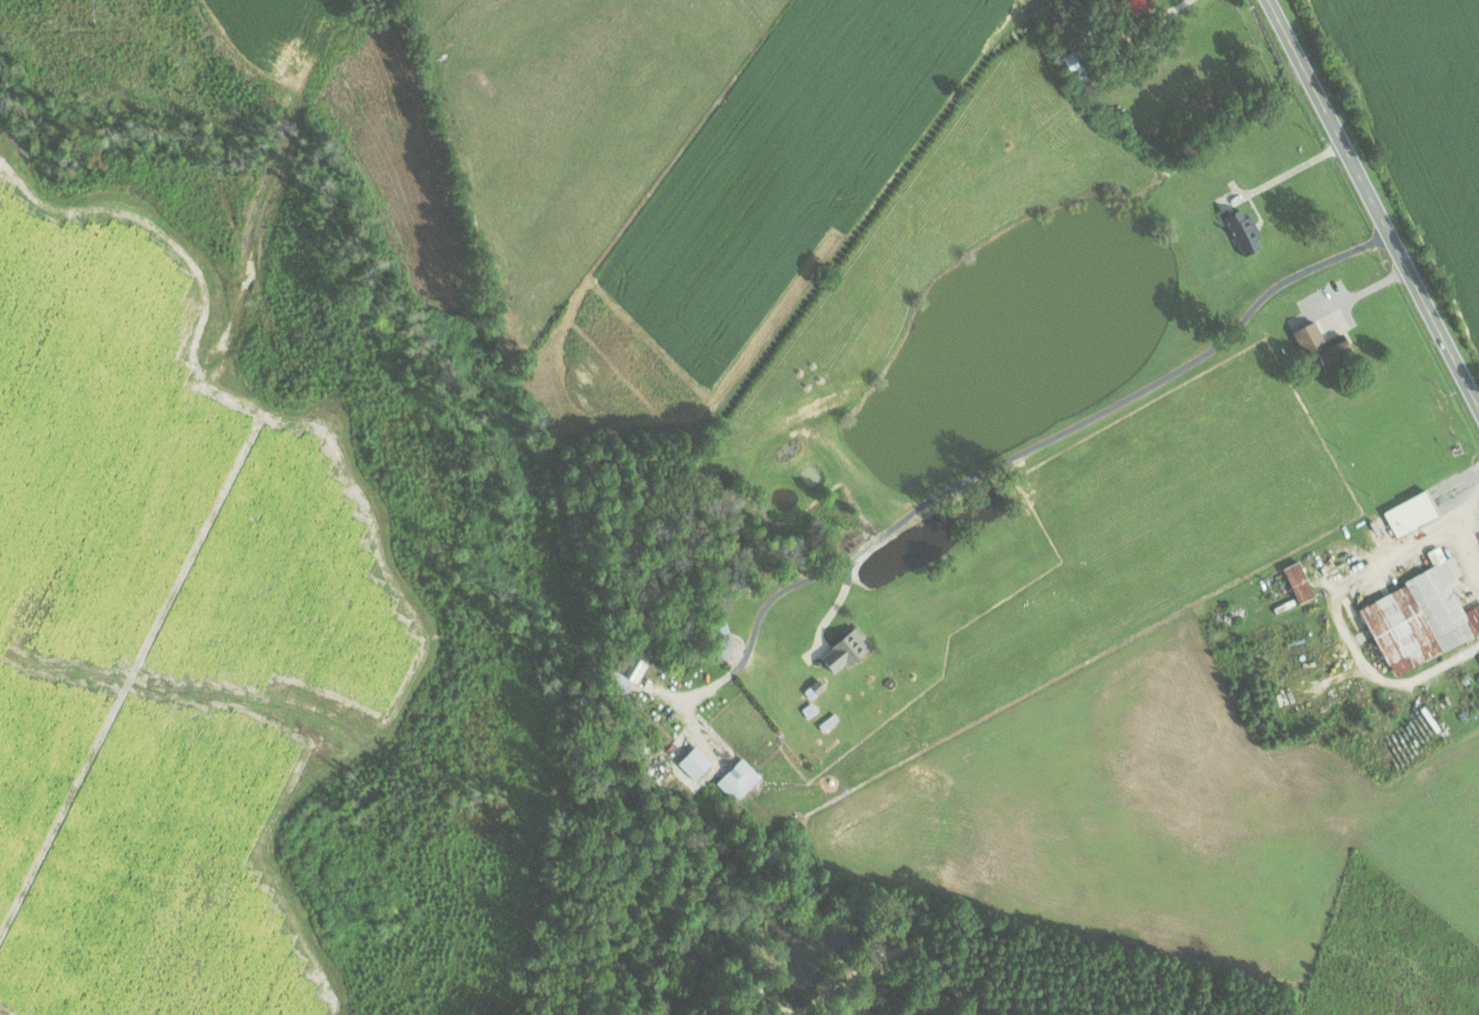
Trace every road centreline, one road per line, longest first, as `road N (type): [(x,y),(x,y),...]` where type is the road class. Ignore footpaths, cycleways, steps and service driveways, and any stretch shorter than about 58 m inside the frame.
road 1 (primary): [(1478,414),(1267,0)]

